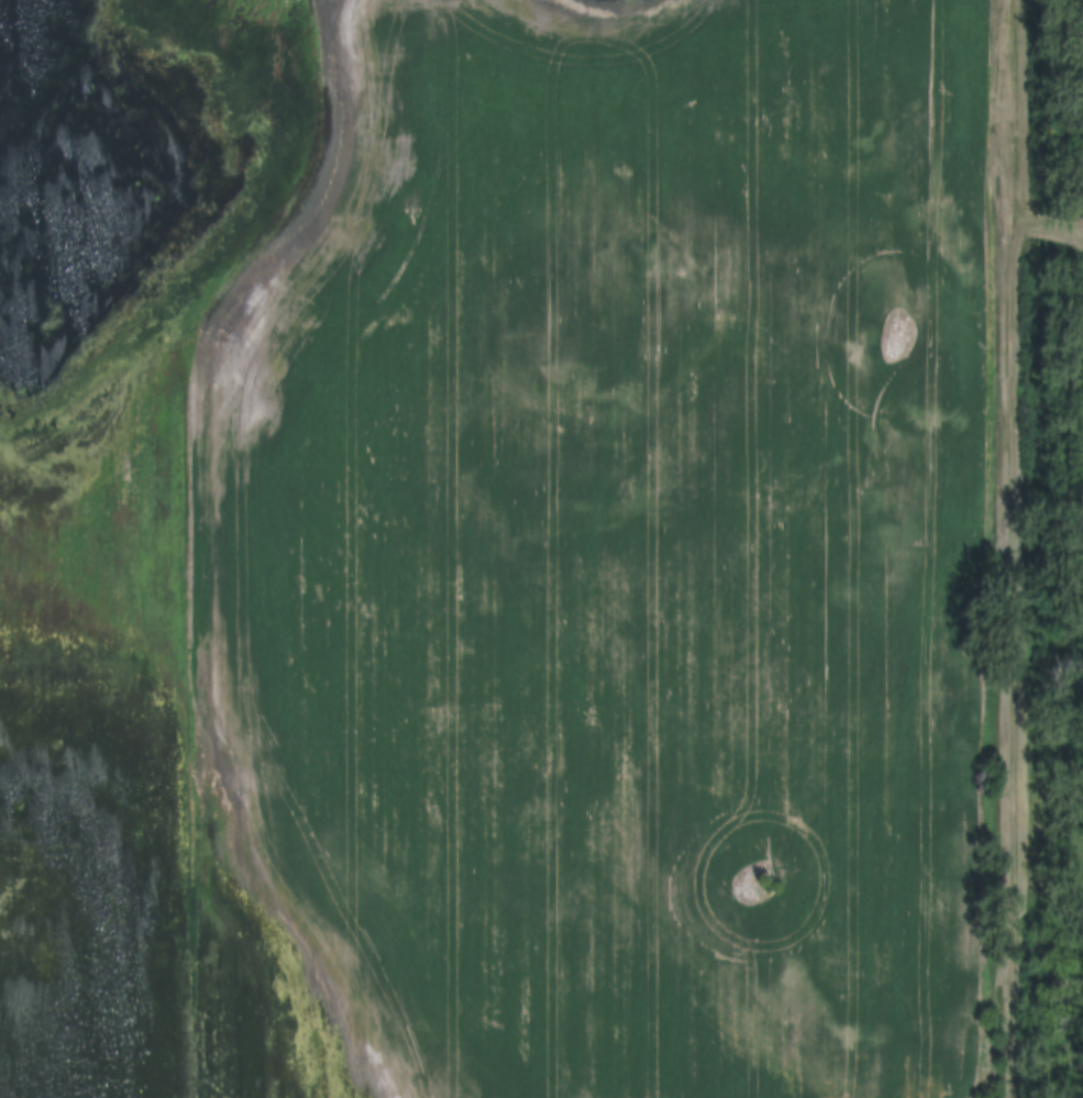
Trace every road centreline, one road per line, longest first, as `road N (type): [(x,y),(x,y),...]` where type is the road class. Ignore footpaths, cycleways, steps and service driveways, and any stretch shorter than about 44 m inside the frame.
road 1 (track): [(1009,1097),(1005,0)]

